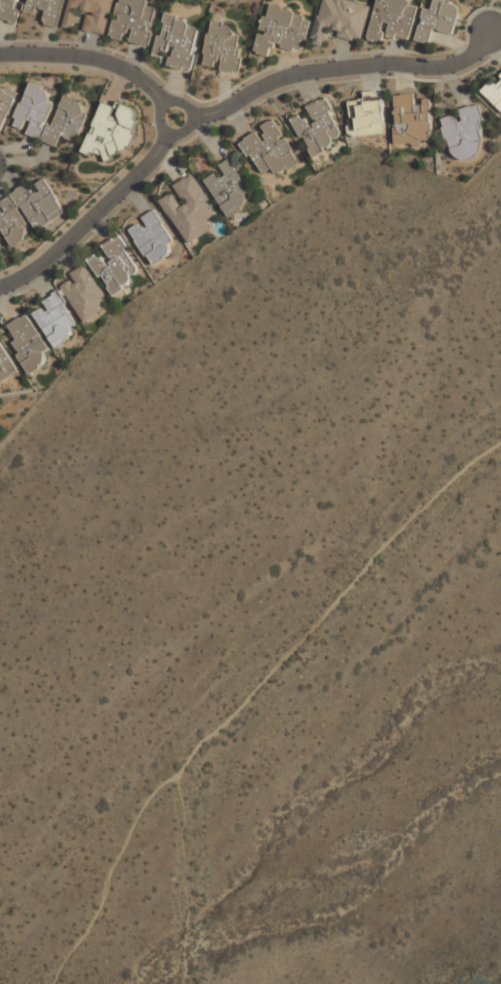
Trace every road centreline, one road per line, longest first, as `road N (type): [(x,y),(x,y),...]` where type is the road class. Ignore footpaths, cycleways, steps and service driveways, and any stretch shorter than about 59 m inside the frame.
road 1 (residential): [(489,32),(473,56),(453,66),(292,75),(230,107),(192,115)]
road 2 (residential): [(169,133),(154,159),(36,269),(0,288)]
road 3 (residential): [(164,103),(109,63),(0,55)]

